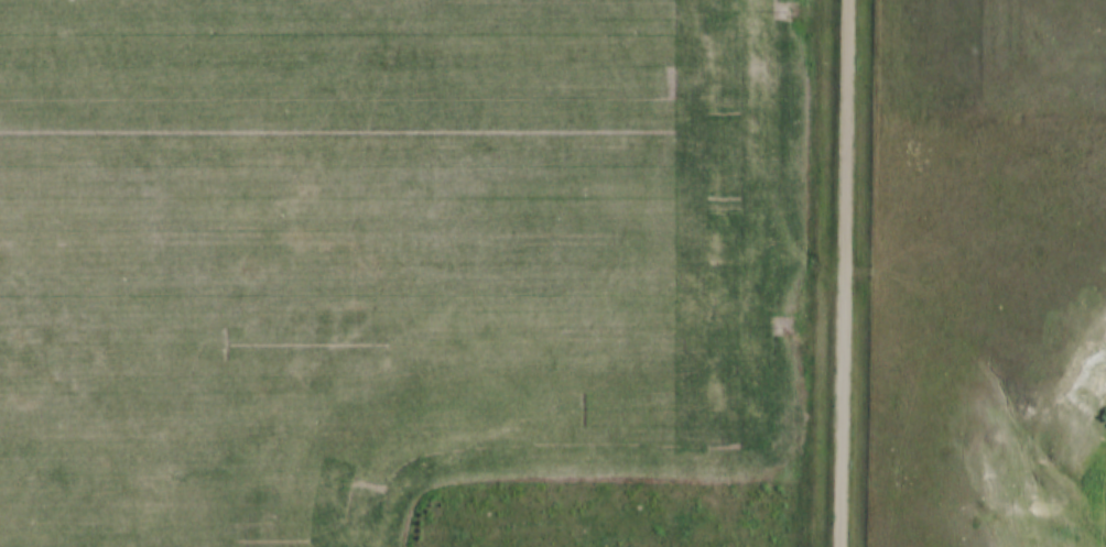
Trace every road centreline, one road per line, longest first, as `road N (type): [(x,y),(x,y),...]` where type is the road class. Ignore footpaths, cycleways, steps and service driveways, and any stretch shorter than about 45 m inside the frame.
road 1 (residential): [(841,546),(852,0)]

